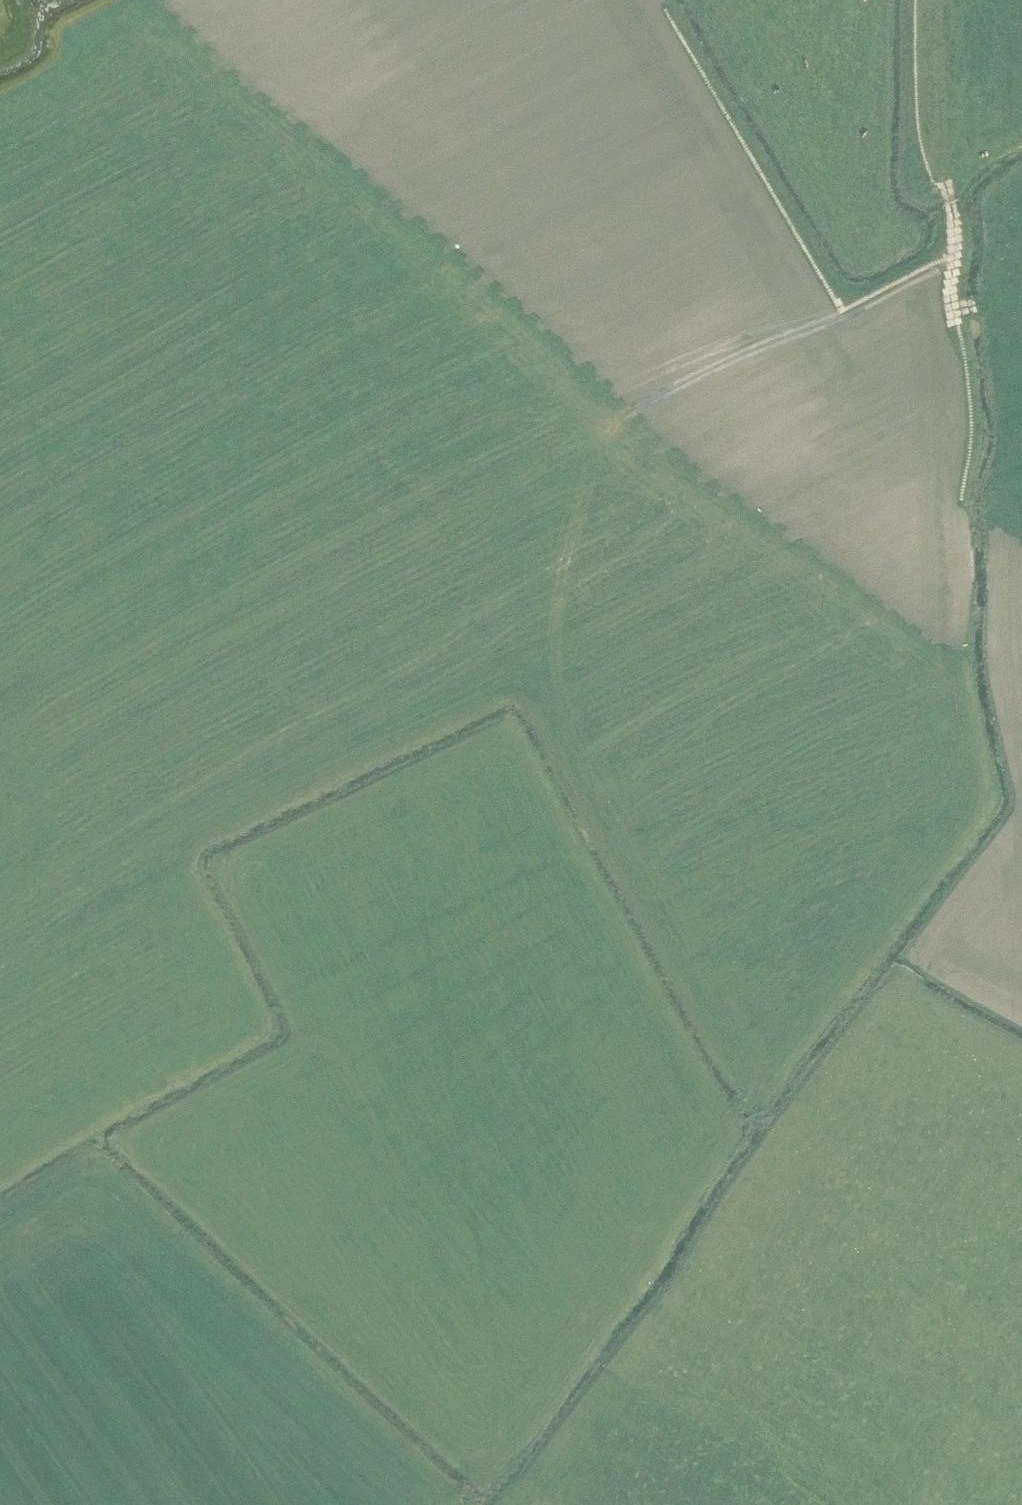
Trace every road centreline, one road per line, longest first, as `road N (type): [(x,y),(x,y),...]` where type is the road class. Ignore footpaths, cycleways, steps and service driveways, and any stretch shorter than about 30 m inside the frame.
road 1 (track): [(945,180),(955,230),(951,316)]

